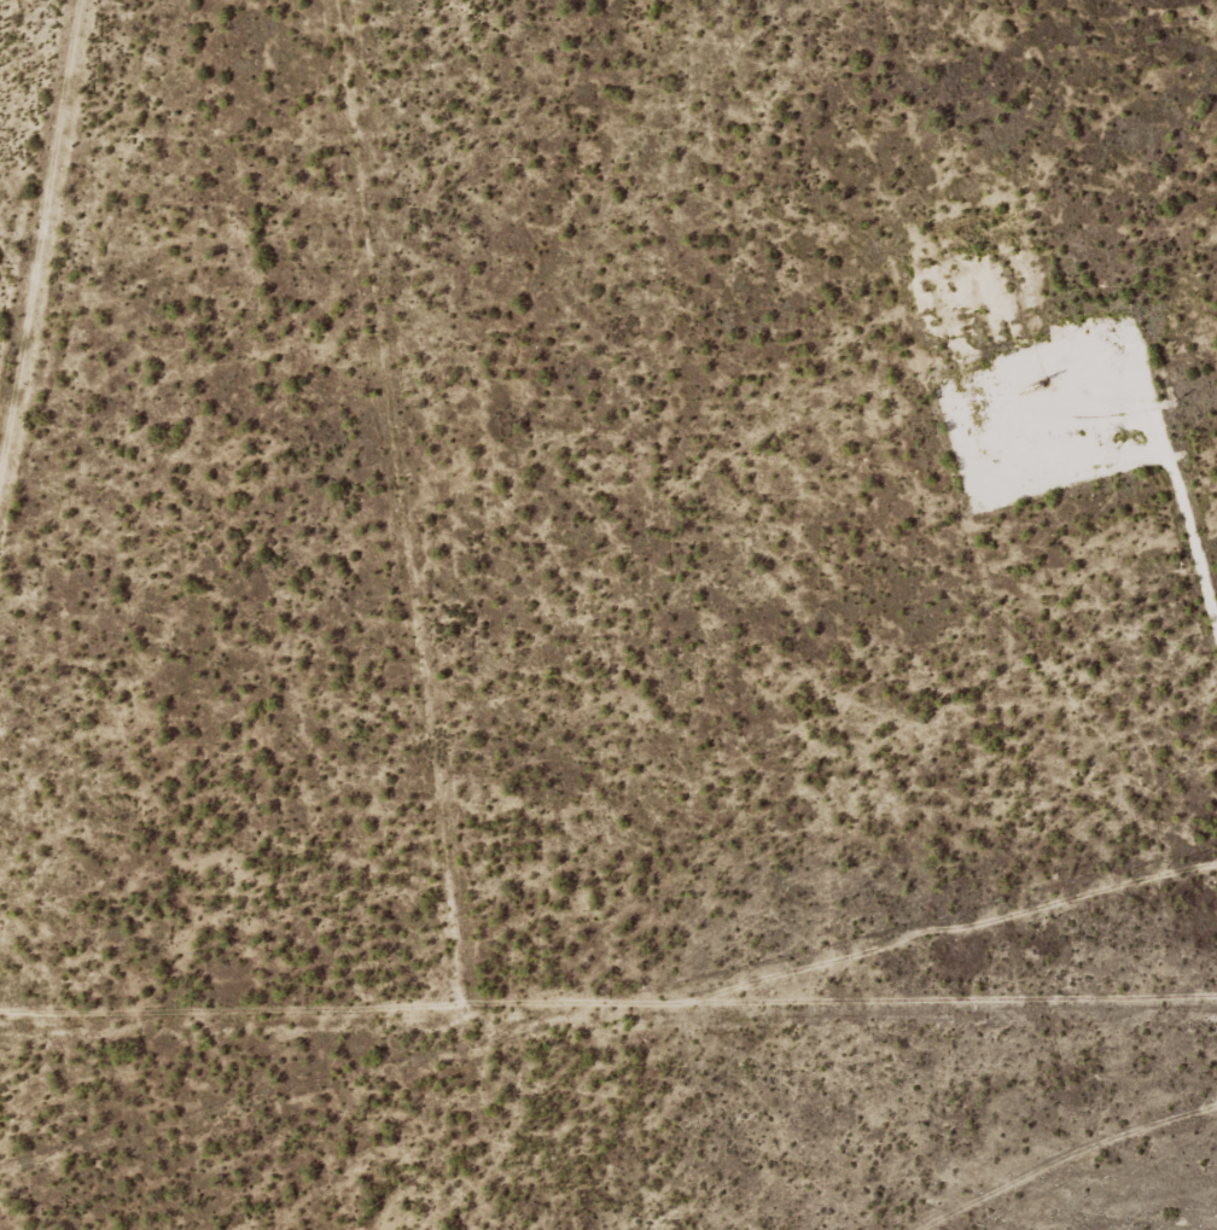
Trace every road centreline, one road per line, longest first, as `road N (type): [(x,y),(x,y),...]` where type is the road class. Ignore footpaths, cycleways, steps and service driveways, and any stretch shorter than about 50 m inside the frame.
road 1 (track): [(0,622),(110,282),(152,58),(152,0)]
road 2 (track): [(1216,1171),(1027,1216),(1006,1229)]

